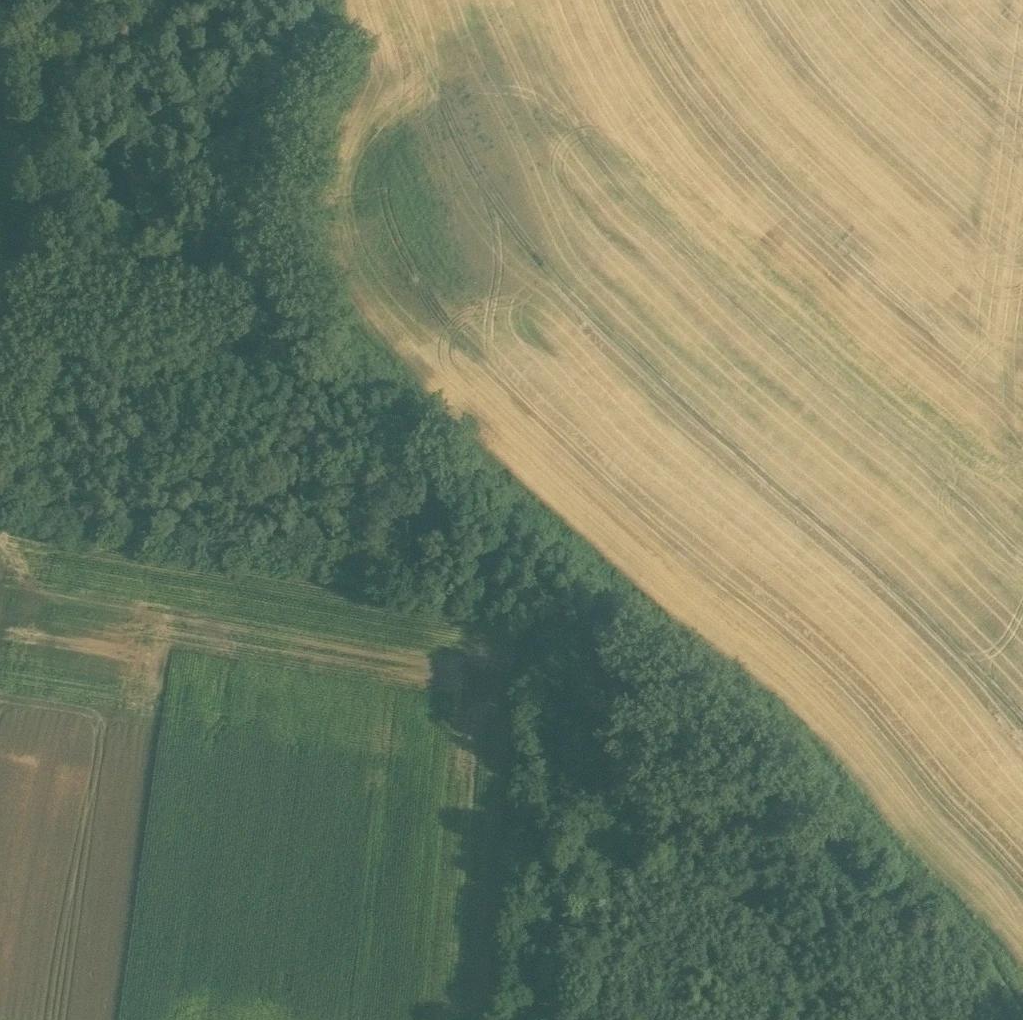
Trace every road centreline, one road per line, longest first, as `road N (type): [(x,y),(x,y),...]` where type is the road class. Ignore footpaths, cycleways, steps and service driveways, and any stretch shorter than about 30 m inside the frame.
road 1 (track): [(0,345),(49,98),(98,0)]

